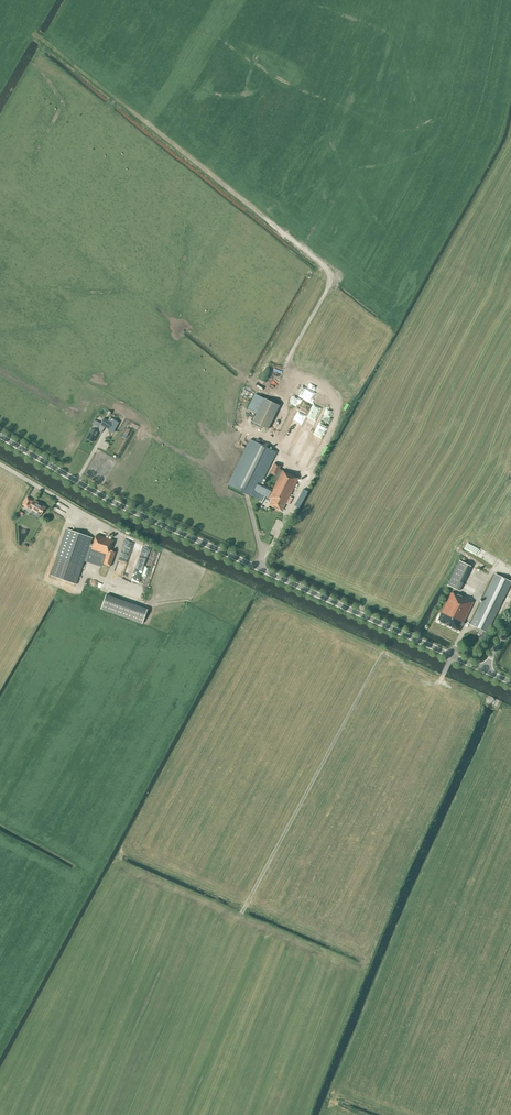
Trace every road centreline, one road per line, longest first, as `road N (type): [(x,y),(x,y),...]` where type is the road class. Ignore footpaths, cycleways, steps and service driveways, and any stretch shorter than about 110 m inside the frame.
road 1 (unclassified): [(485,671),(111,502),(0,436)]
road 2 (track): [(442,676),(426,683),(383,653),(242,913)]

